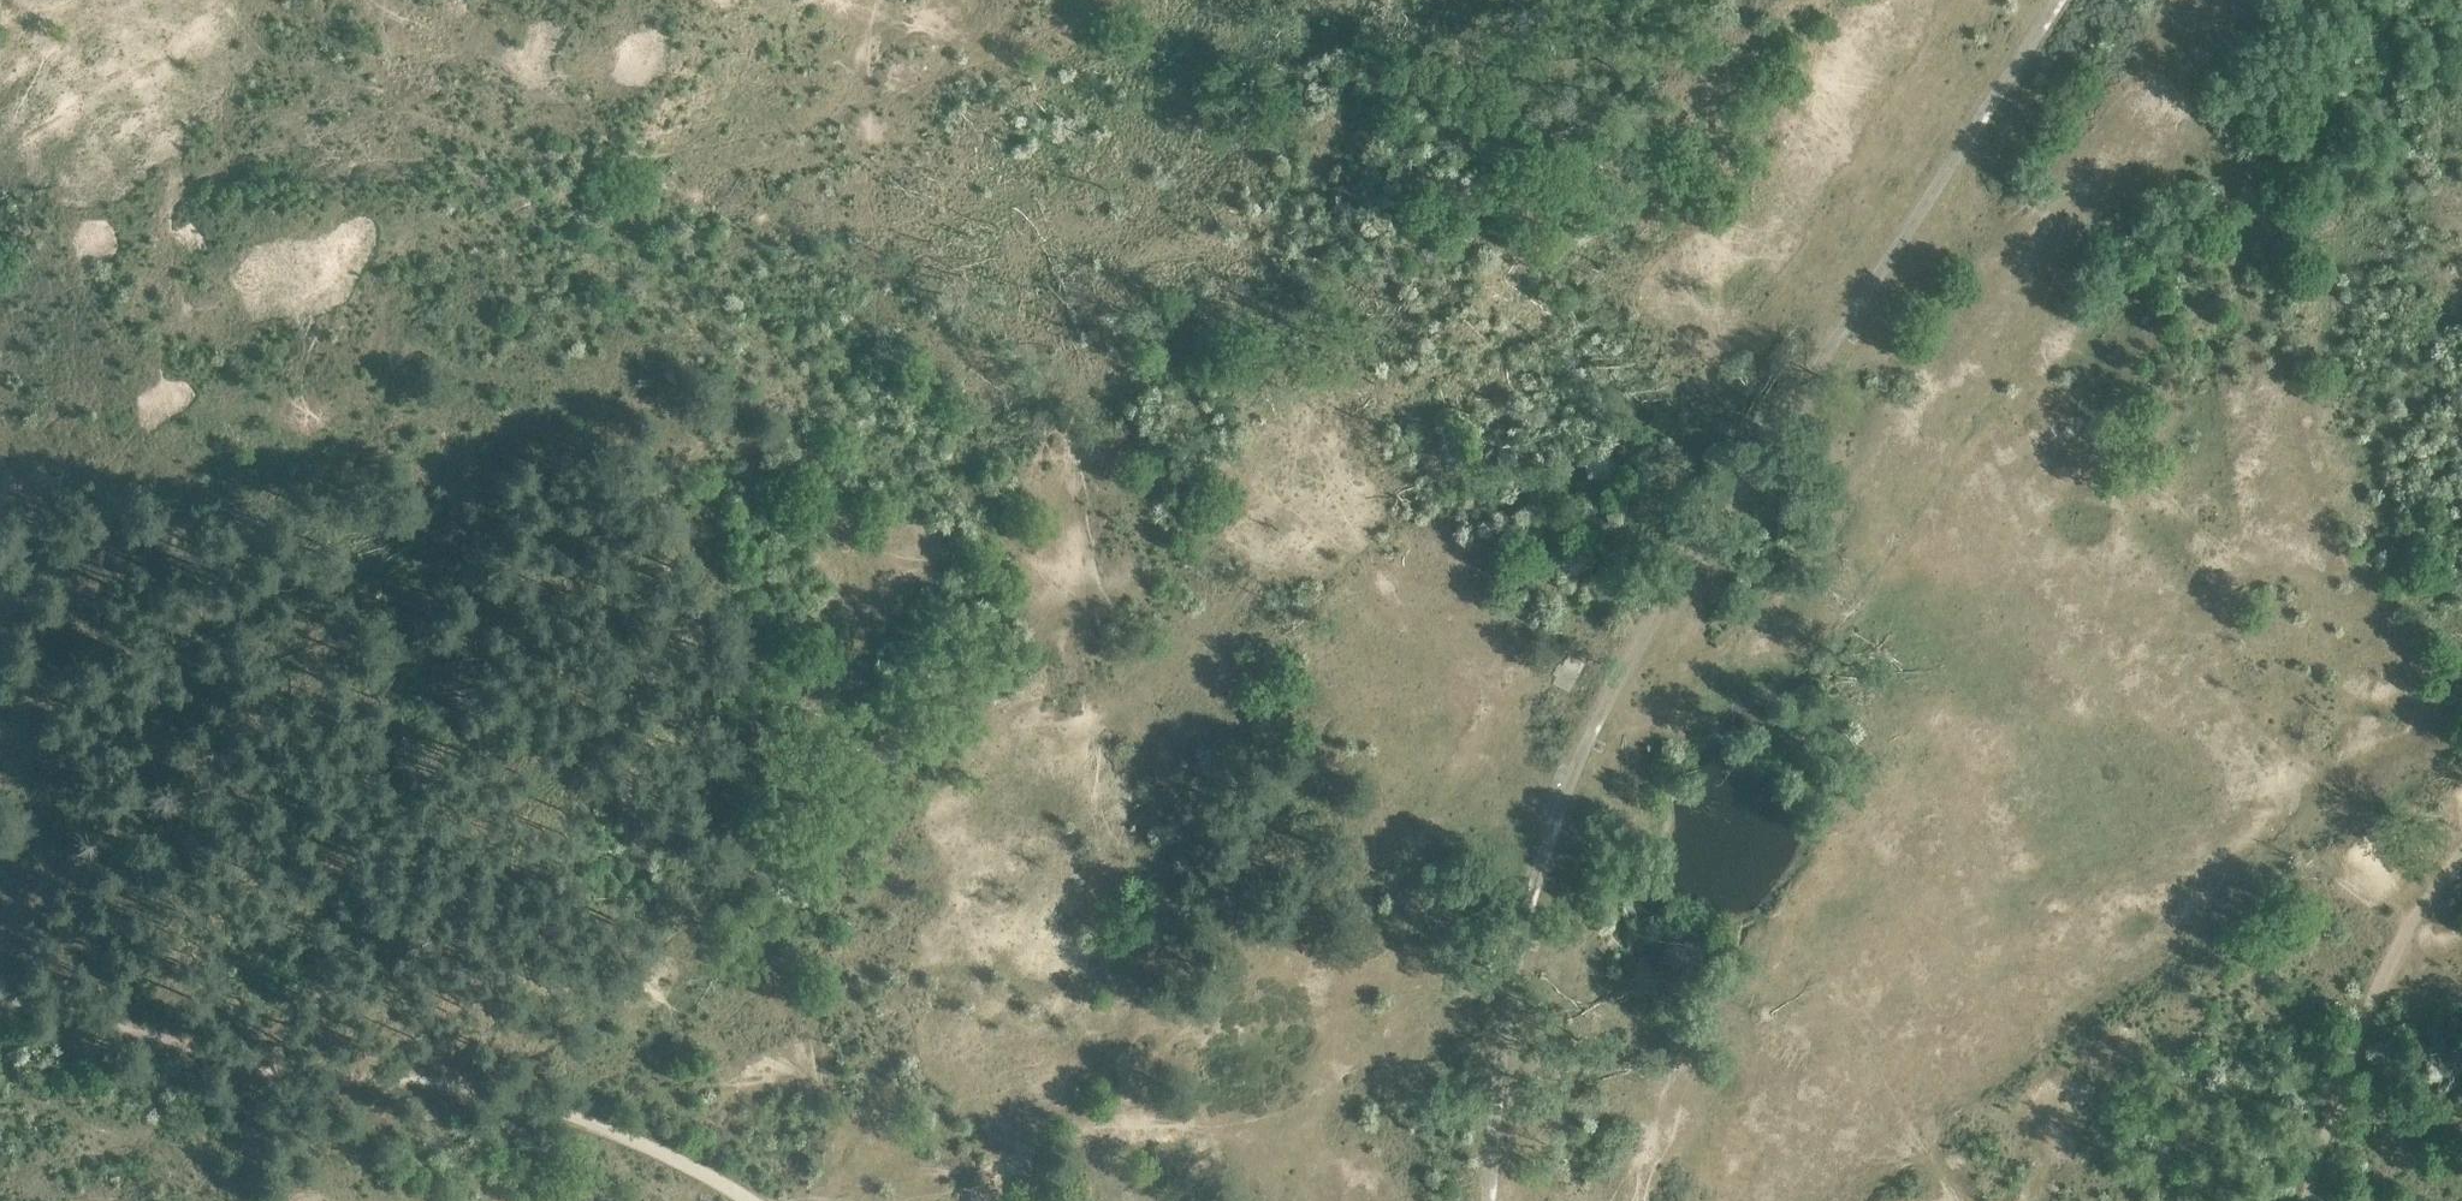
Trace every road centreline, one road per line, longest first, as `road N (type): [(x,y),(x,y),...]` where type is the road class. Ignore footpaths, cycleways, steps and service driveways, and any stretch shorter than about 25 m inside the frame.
road 1 (track): [(753,1200),(514,1096),(335,1078),(0,994)]
road 2 (track): [(2305,1200),(2368,1008),(2461,844)]

